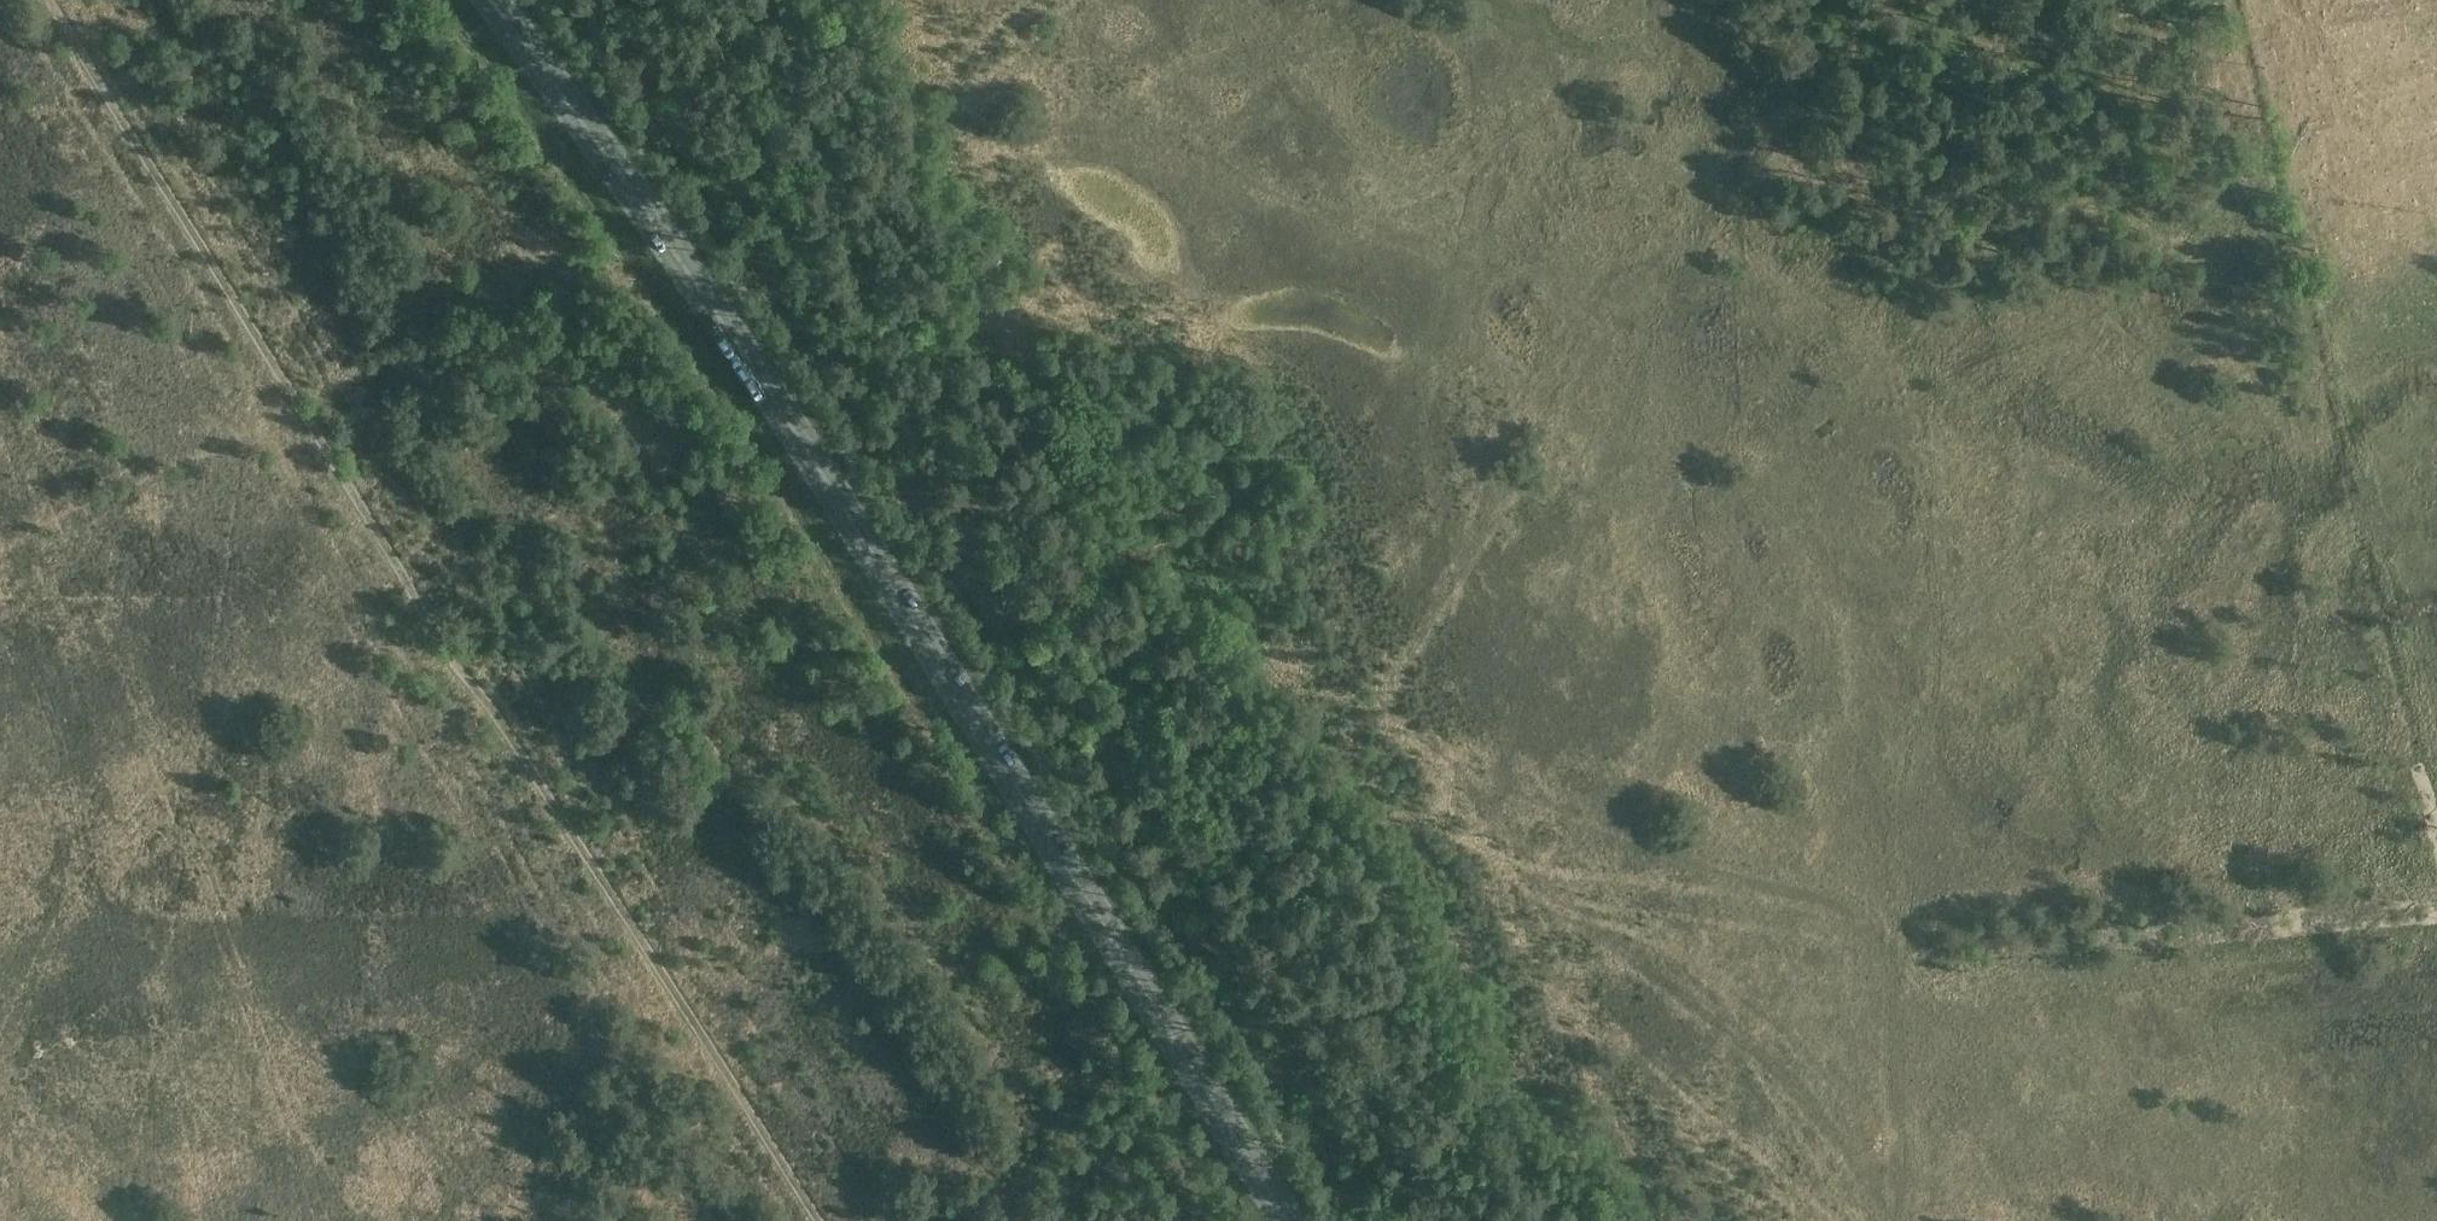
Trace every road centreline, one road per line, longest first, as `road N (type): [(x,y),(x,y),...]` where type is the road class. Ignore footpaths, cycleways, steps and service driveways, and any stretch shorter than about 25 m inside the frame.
road 1 (primary): [(1285,1220),(992,750),(497,0)]
road 2 (track): [(821,1220),(550,796),(446,653),(46,0)]
road 3 (track): [(1790,131),(1896,0)]

